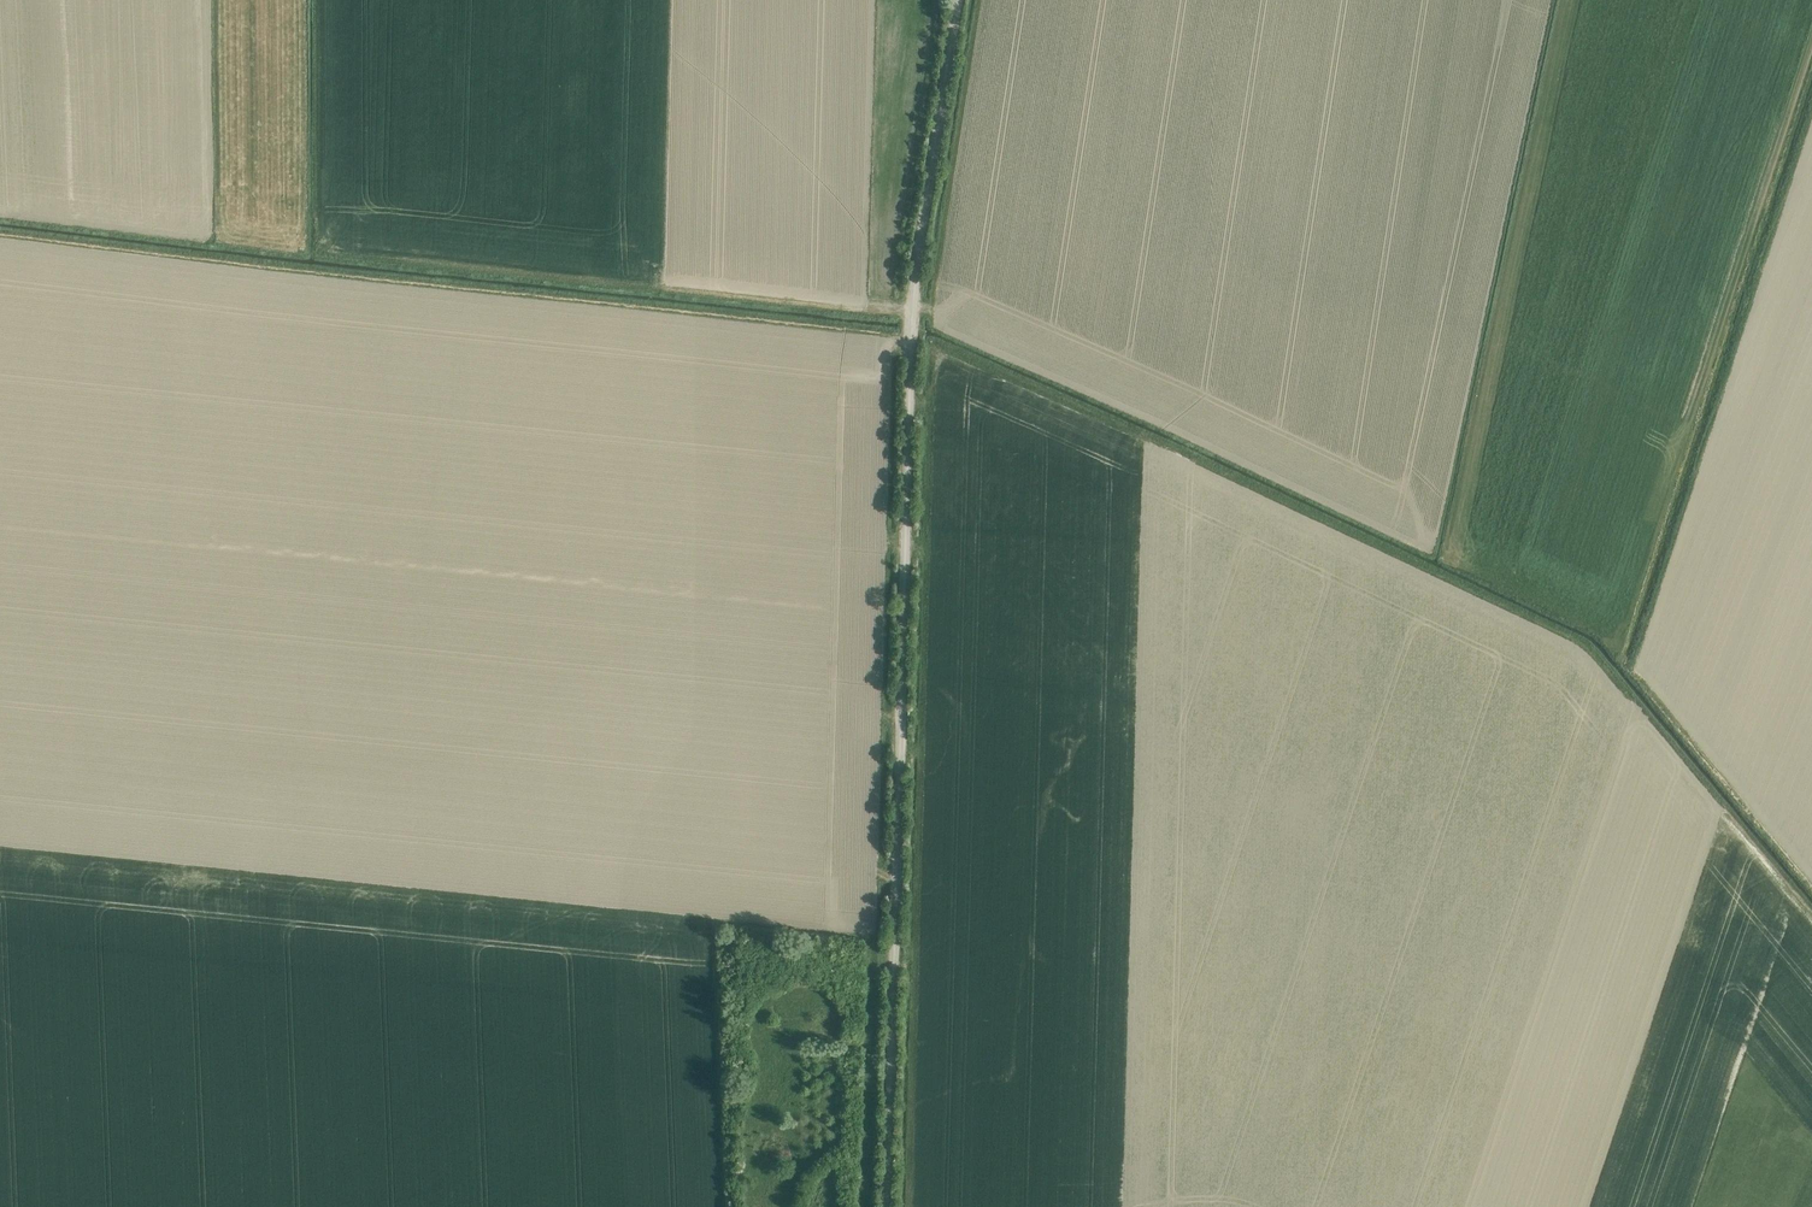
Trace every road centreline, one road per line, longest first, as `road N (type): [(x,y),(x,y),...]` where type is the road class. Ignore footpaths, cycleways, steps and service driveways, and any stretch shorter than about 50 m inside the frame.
road 1 (unclassified): [(886,1206),(912,354),(958,0)]

